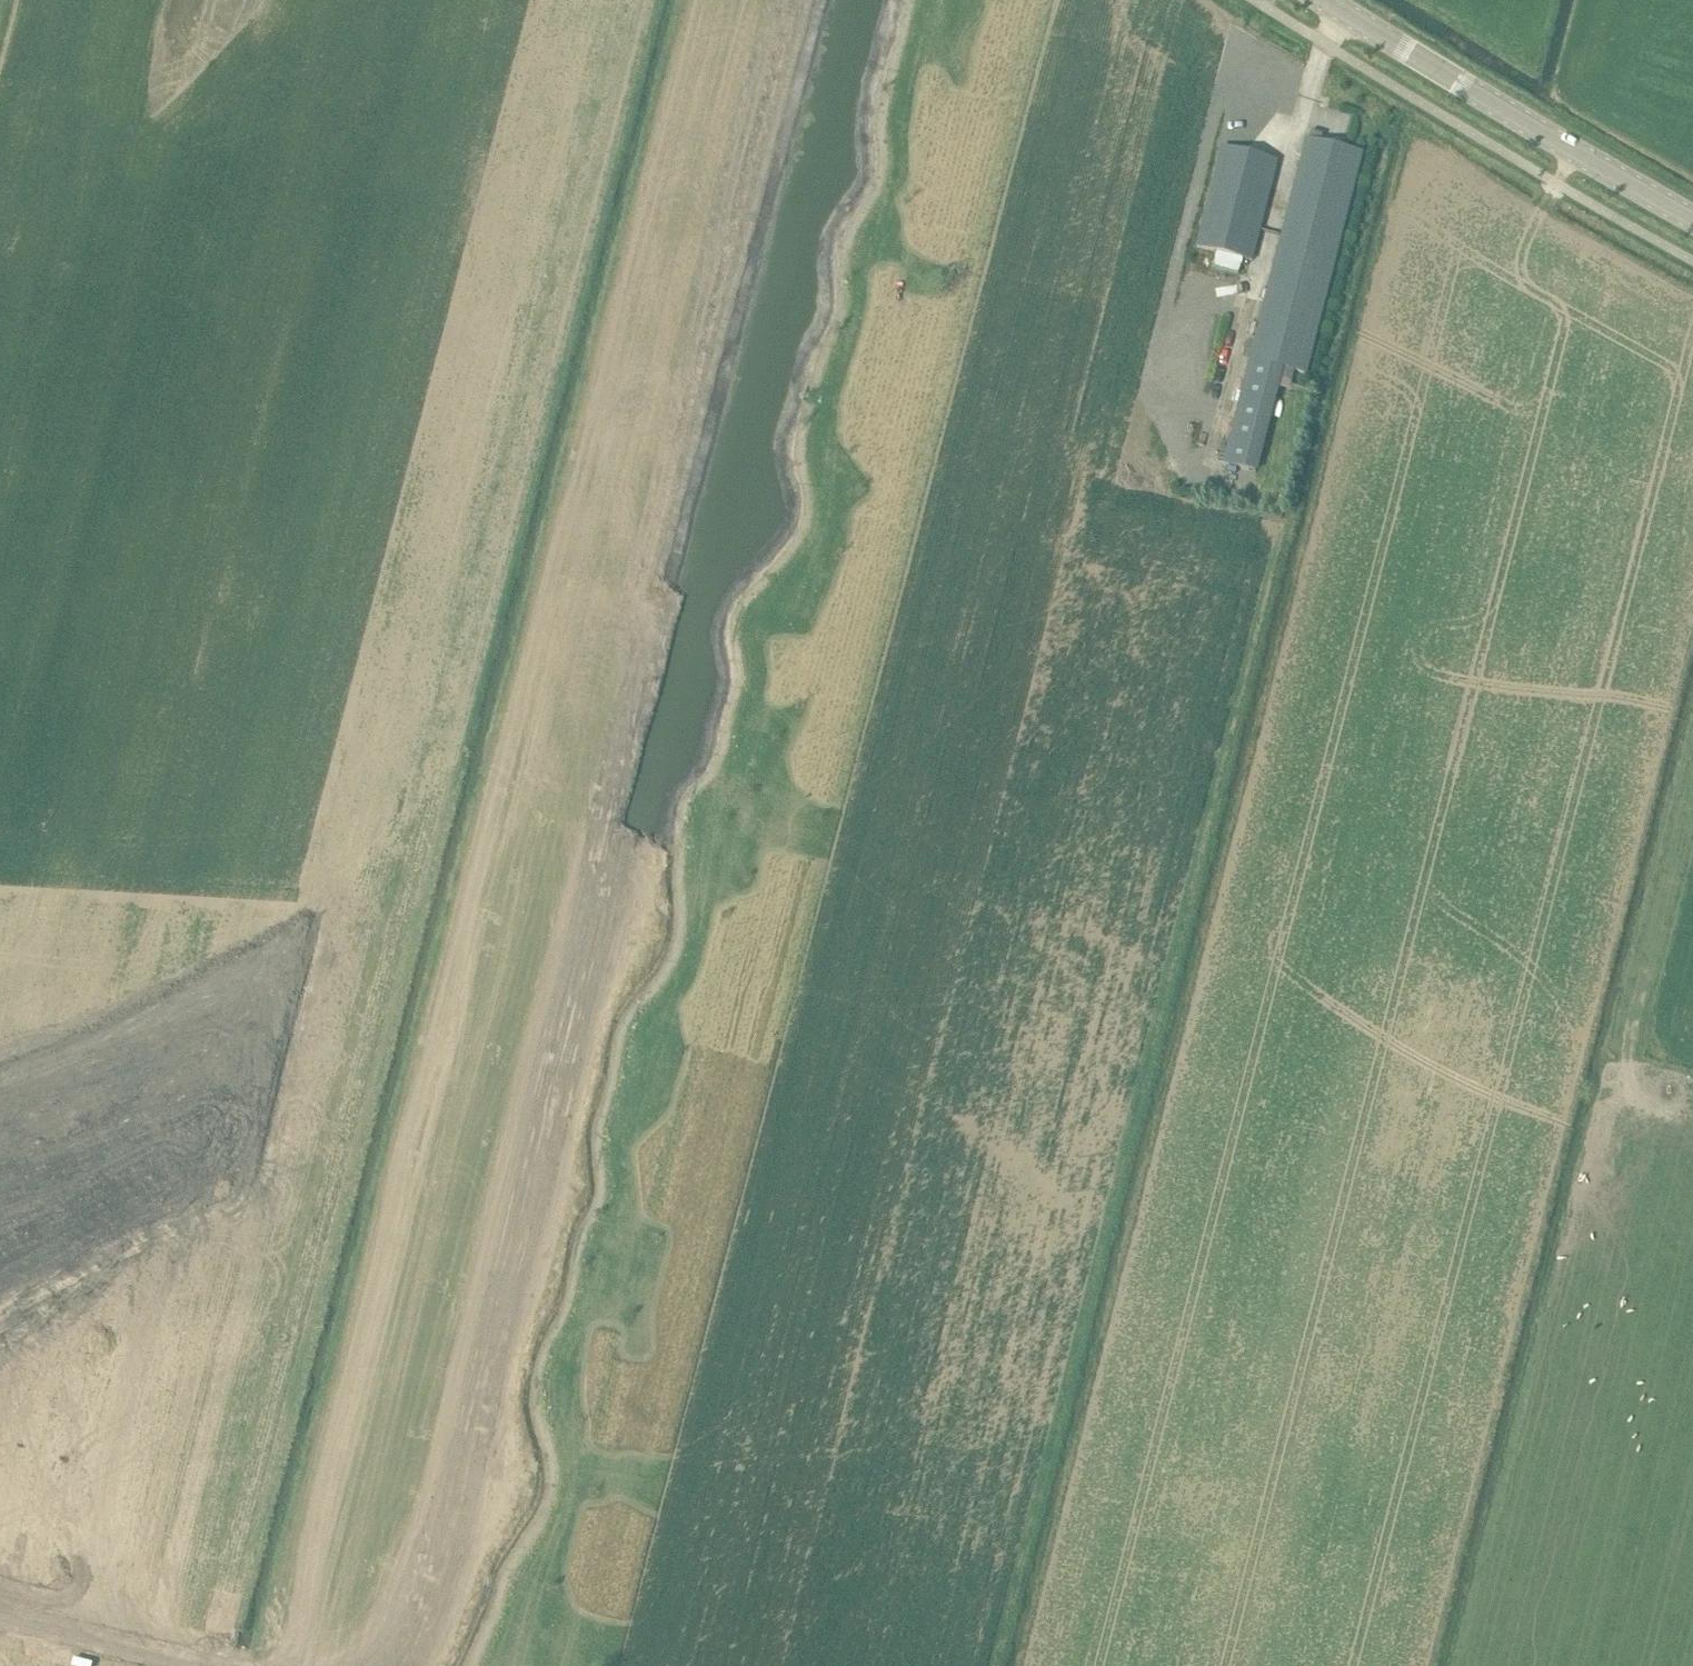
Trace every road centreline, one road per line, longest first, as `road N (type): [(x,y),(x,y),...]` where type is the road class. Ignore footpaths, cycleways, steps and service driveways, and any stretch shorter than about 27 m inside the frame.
road 1 (tertiary): [(1692,200),(1329,0)]

